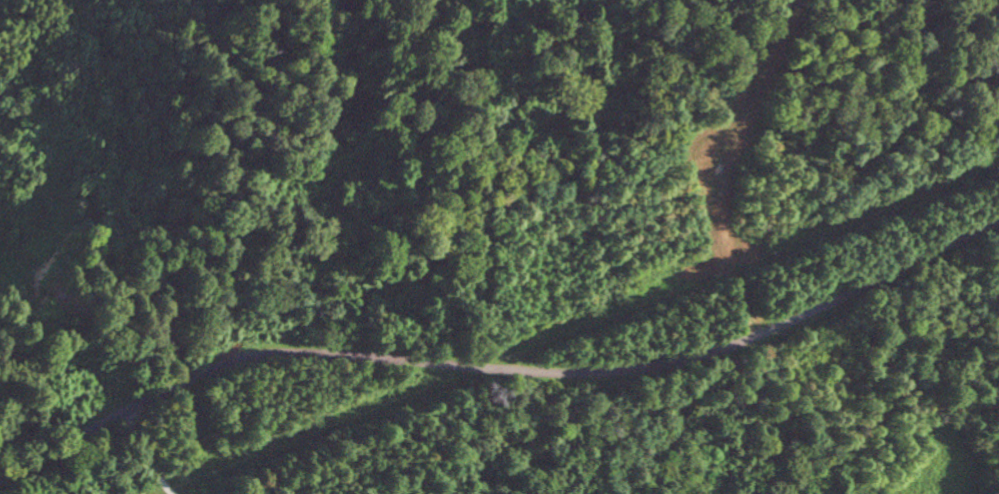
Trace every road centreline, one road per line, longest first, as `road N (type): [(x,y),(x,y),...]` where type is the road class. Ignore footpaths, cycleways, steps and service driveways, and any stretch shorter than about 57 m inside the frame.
road 1 (residential): [(998,223),(732,348),(630,373),(499,371),(261,348),(0,482)]
road 2 (residential): [(732,347),(679,226),(655,133),(669,71),(724,0)]
road 3 (residential): [(329,352),(219,267),(173,164),(176,105)]

